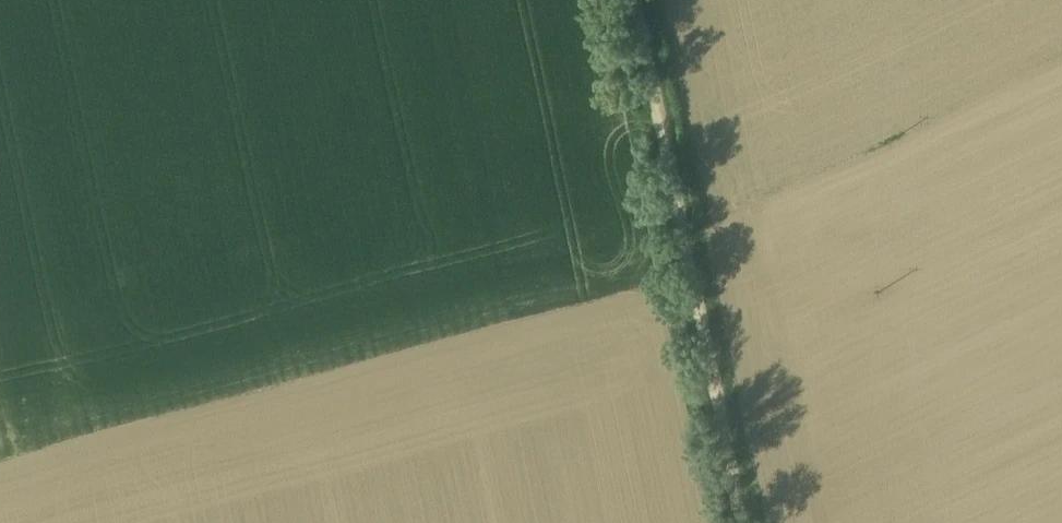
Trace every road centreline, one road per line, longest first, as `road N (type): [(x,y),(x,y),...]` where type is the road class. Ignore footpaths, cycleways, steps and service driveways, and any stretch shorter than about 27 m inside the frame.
road 1 (track): [(746,522),(637,0)]

